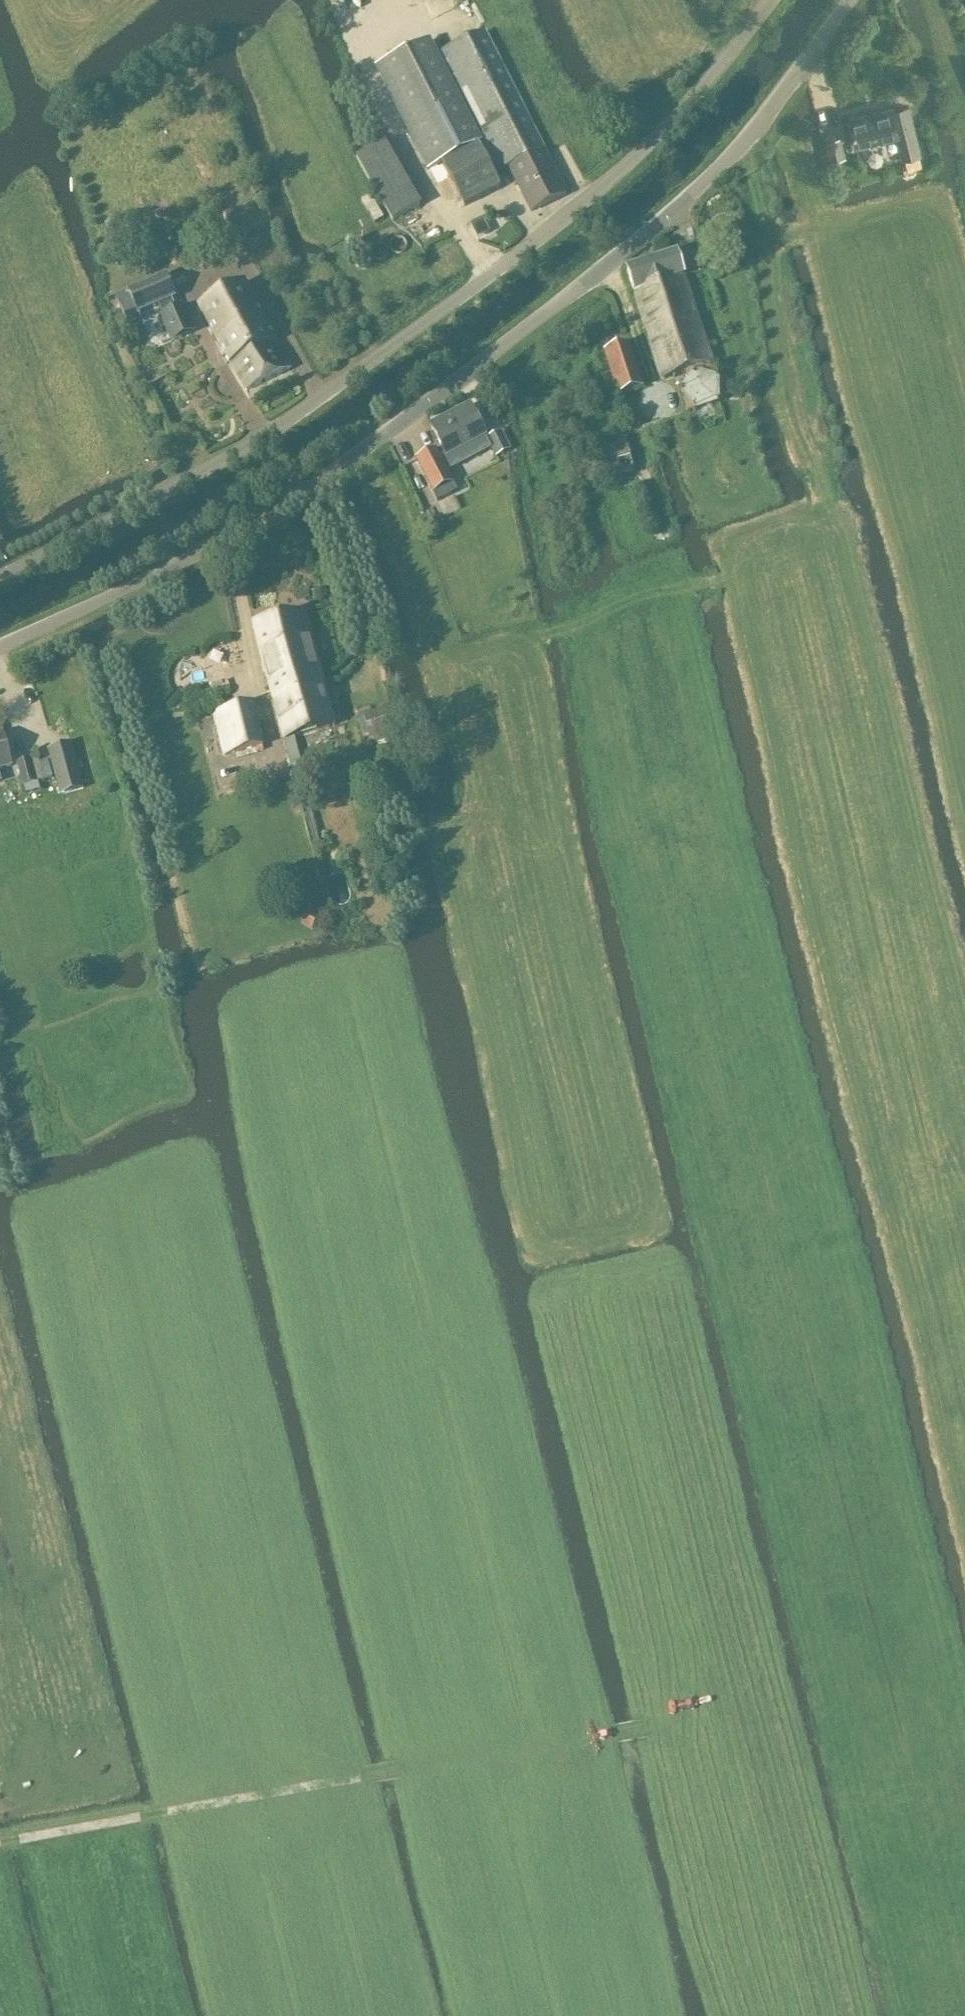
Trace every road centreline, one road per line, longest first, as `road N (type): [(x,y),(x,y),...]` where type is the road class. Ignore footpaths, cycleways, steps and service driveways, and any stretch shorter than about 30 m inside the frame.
road 1 (tertiary): [(0,648),(221,541),(302,493),(592,278),(730,158),(849,0)]
road 2 (unclassified): [(0,577),(257,441),(489,278),(659,133),(770,0)]
road 3 (track): [(646,1730),(0,1844)]

